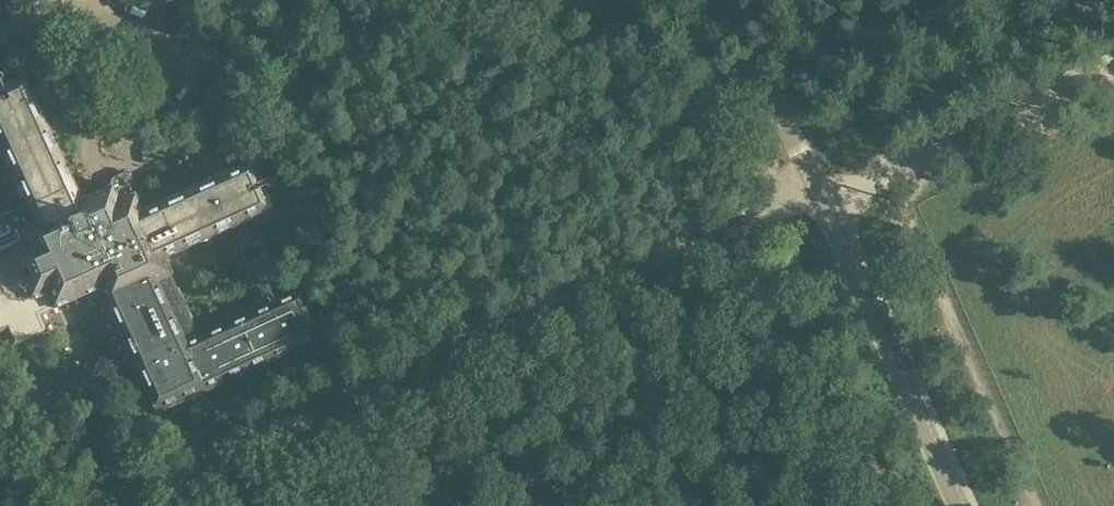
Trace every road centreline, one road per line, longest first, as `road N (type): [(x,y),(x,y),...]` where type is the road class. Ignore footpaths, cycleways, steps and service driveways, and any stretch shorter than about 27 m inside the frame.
road 1 (track): [(661,268),(135,505)]
road 2 (tertiary): [(960,505),(721,0)]
road 3 (track): [(870,177),(1113,70)]
road 4 (track): [(778,215),(661,268)]

